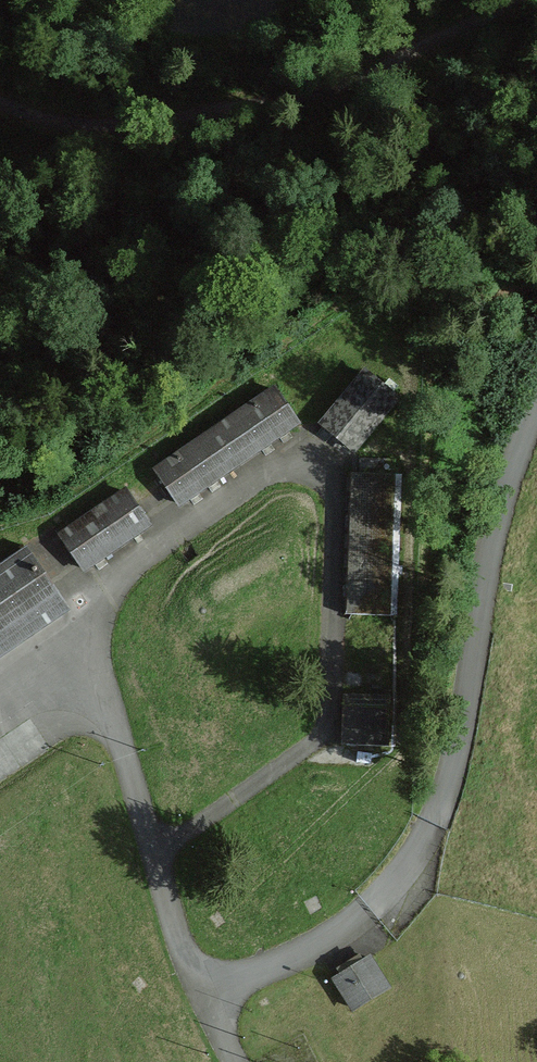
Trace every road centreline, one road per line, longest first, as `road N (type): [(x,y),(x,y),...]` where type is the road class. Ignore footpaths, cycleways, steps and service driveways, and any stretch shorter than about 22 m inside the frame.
road 1 (track): [(0,98),(59,118),(120,119),(220,98),(335,89),(461,27),(495,0)]
road 2 (unclassified): [(536,406),(496,524),(460,738),(431,822)]

